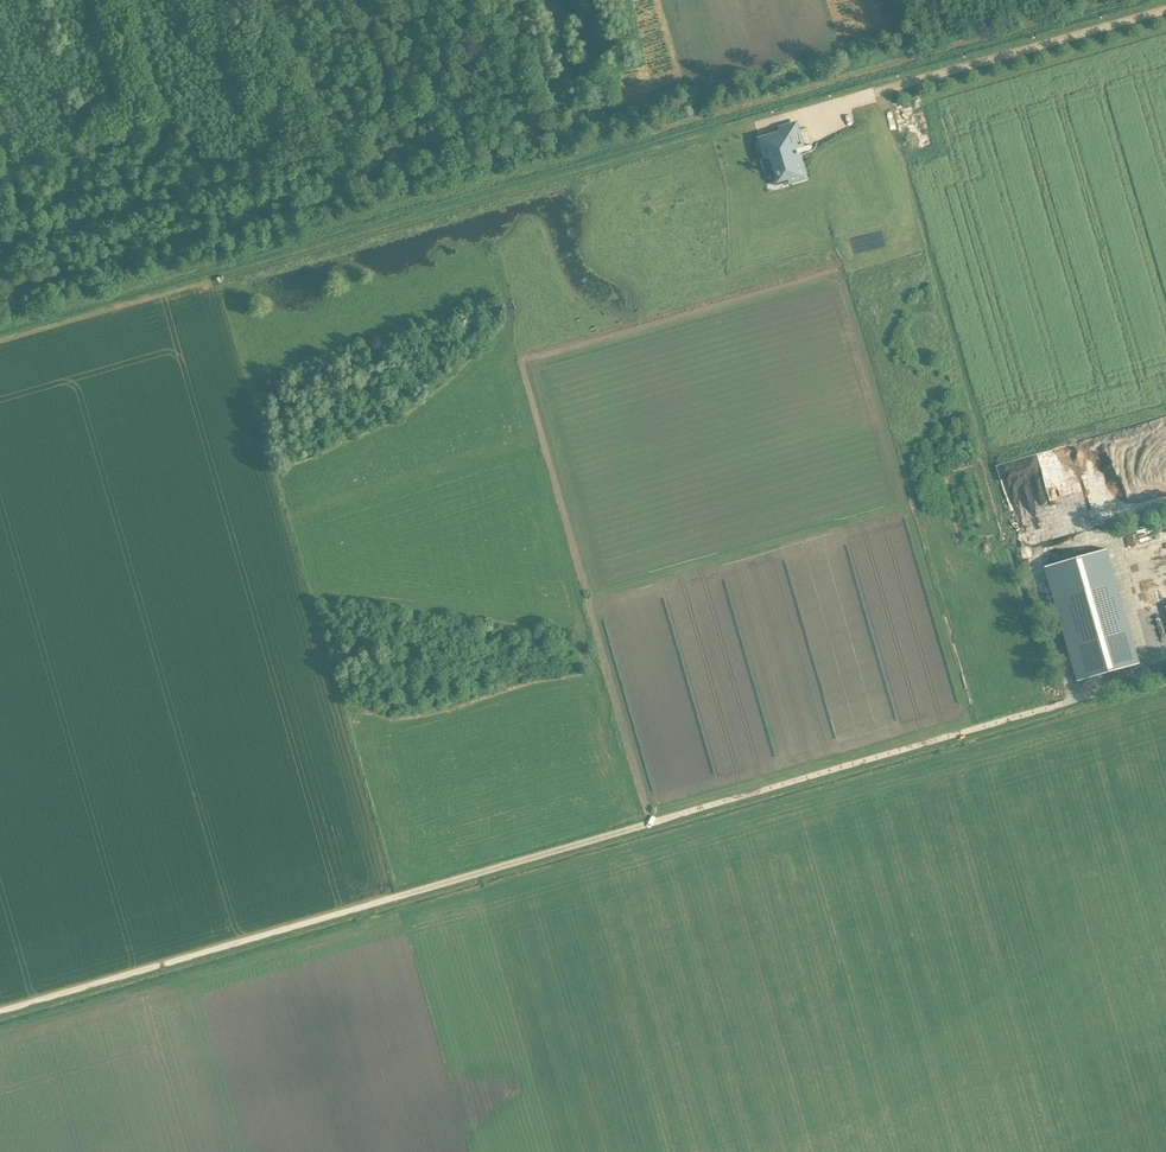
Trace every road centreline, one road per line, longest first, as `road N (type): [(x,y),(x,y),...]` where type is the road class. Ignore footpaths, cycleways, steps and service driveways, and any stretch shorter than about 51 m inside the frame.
road 1 (track): [(0,320),(663,129)]
road 2 (track): [(1108,0),(663,129)]

